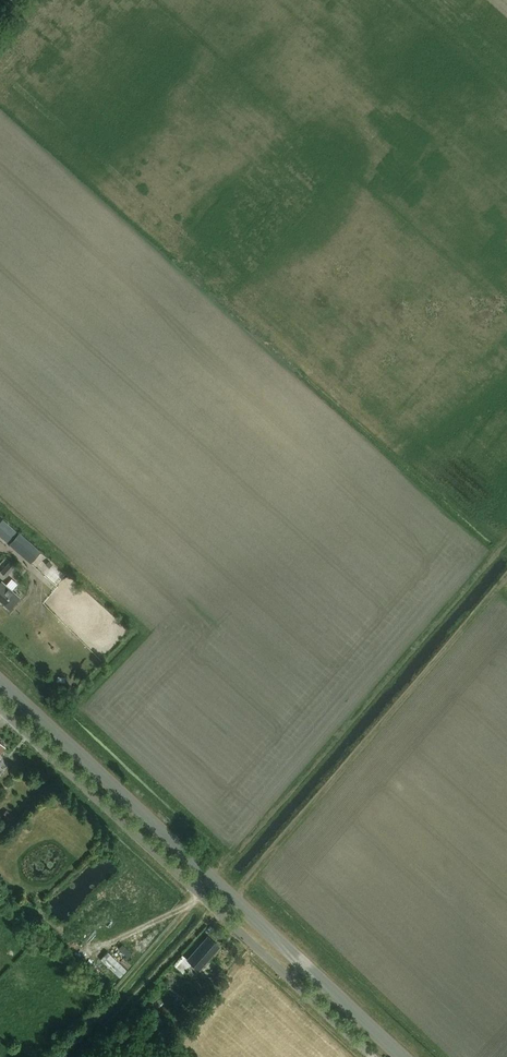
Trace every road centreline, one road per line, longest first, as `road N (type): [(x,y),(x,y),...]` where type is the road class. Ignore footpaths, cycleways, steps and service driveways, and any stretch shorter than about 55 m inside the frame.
road 1 (secondary): [(401,1056),(0,682)]
road 2 (unclassified): [(372,1056),(0,708)]

